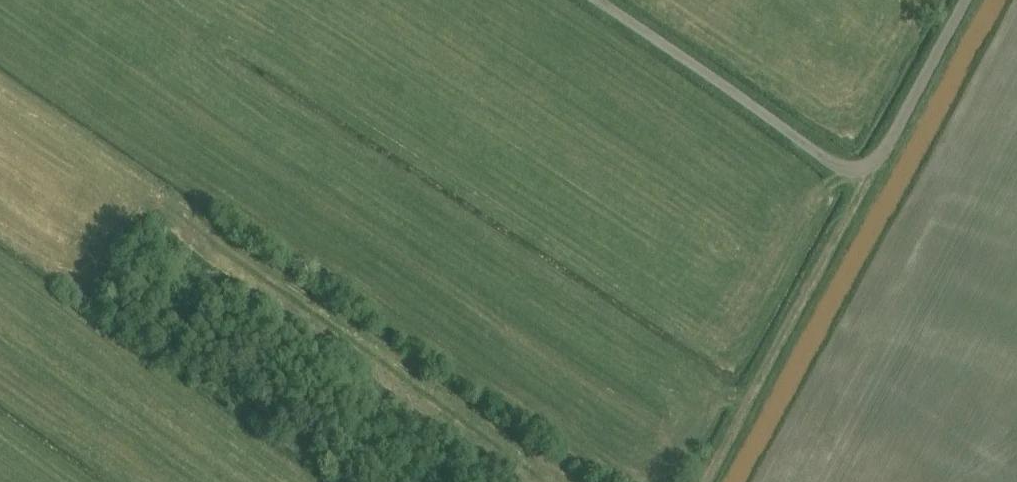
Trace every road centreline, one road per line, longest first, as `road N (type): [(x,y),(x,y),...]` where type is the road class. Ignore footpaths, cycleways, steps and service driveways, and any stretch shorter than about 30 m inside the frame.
road 1 (track): [(704,481),(864,186),(861,166)]

